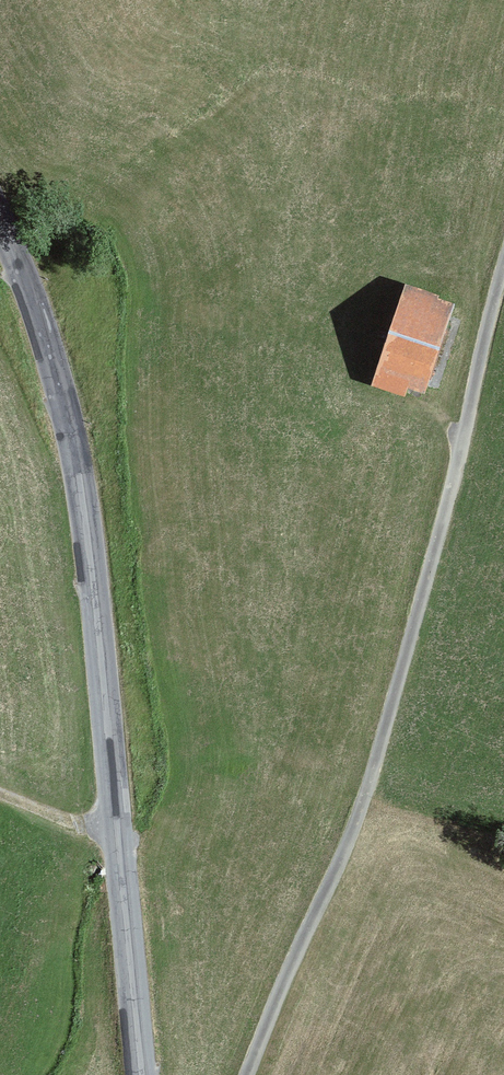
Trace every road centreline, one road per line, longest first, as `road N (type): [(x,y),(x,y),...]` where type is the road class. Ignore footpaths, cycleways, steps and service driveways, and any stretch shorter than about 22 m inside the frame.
road 1 (tertiary): [(141,1074),(83,493),(52,362),(0,223)]
road 2 (track): [(246,1074),(353,827),(503,260)]

